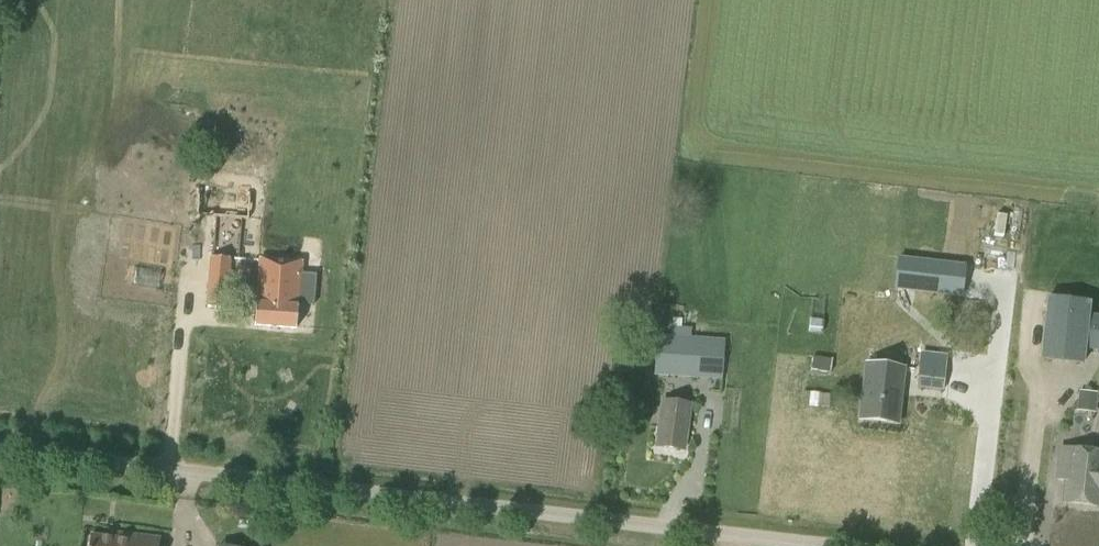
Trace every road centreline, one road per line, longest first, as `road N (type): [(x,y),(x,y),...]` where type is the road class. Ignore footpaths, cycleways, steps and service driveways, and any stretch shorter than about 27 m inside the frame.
road 1 (unclassified): [(756,545),(0,453)]

